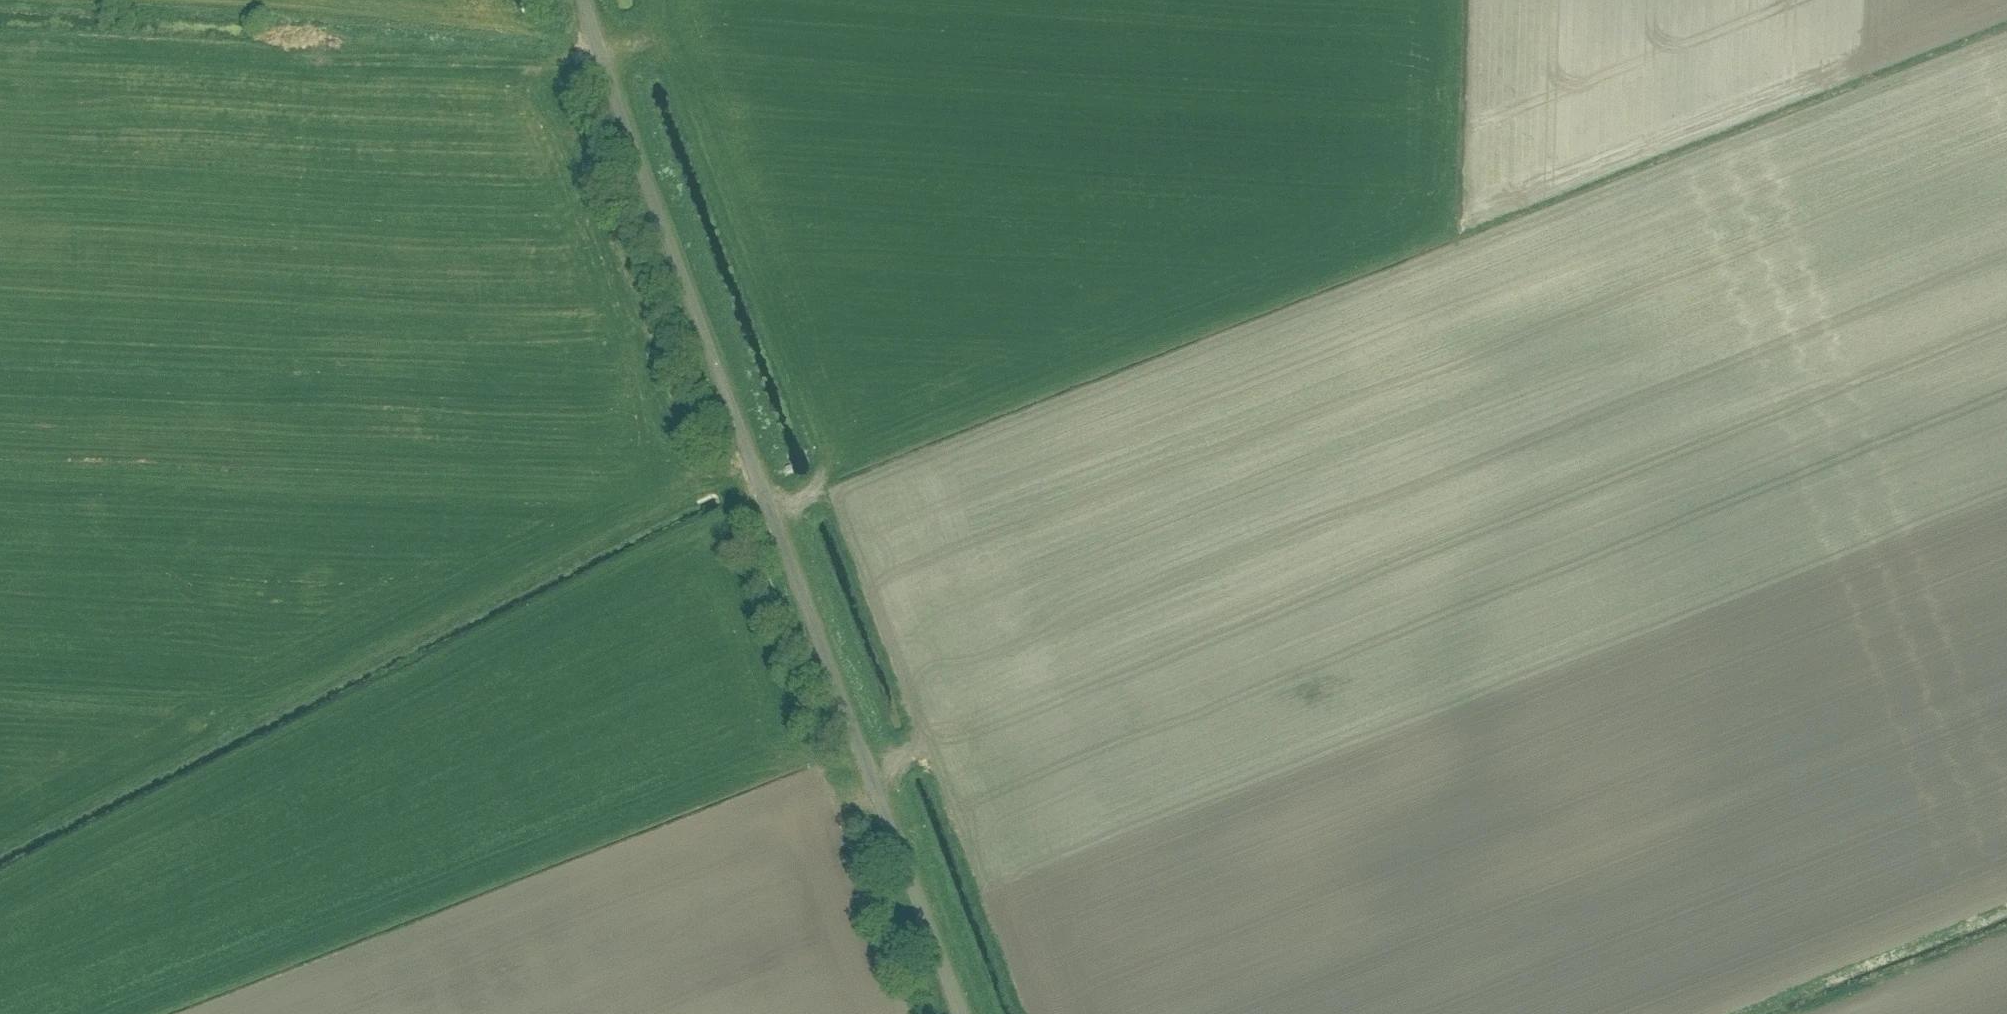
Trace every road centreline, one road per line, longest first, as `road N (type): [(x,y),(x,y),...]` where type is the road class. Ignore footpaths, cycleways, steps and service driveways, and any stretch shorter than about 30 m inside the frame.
road 1 (unclassified): [(959,1013),(594,57),(580,0)]

